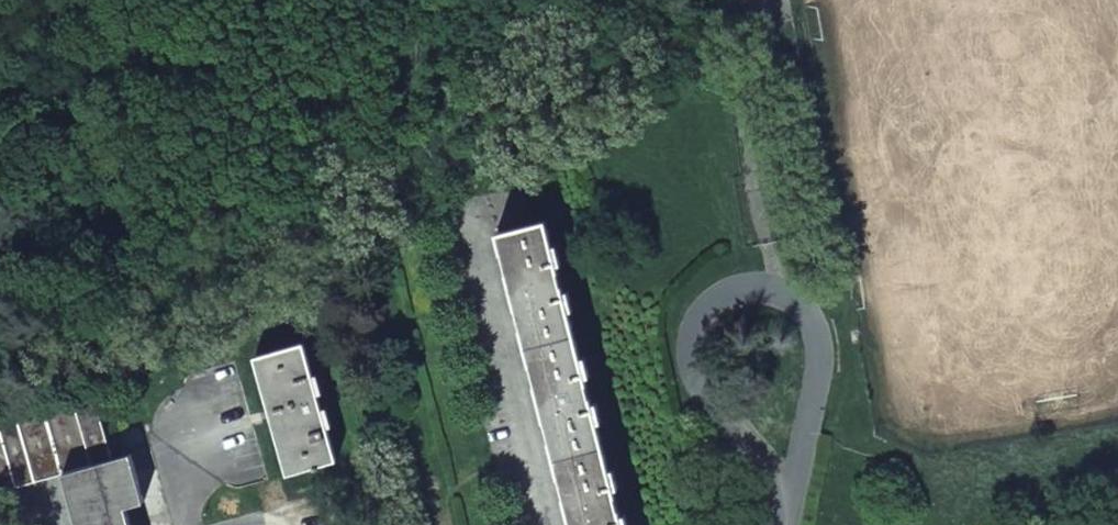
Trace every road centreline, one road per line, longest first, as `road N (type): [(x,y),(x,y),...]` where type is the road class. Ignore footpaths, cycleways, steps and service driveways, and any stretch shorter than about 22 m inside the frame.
road 1 (residential): [(790,501),(818,379),(817,340),(792,299),(762,287),(743,287),(710,306),(693,353),(697,375),(748,446)]

